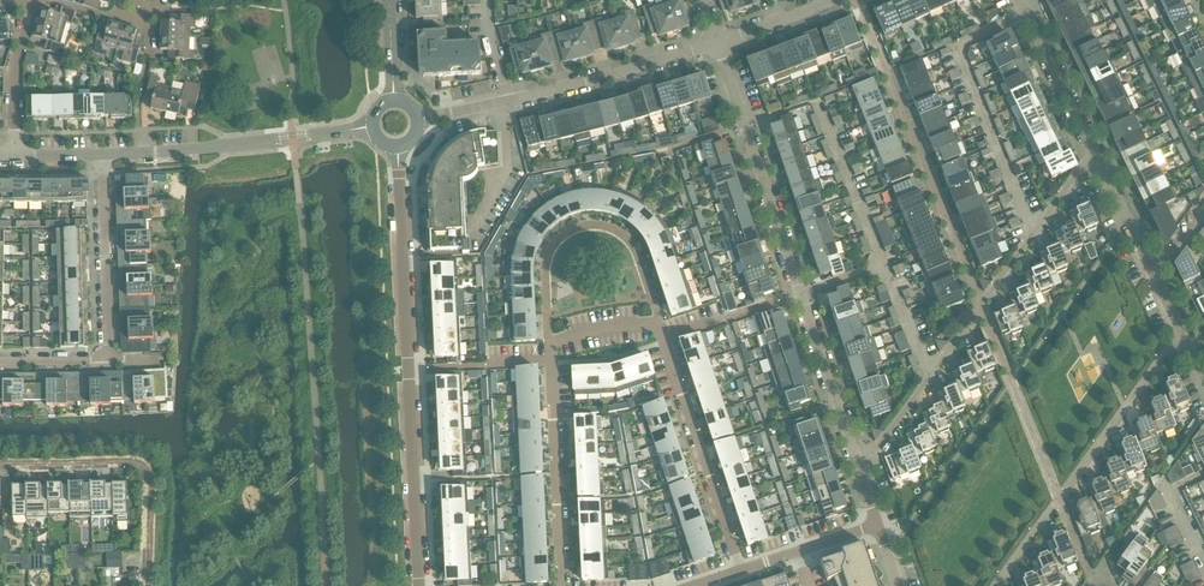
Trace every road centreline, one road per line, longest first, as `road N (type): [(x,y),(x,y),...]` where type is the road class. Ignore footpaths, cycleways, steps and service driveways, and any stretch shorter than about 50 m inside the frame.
road 1 (residential): [(419,585),(397,147)]
road 2 (residential): [(995,585),(1182,331)]
road 3 (residential): [(550,353),(545,261),(560,237),(584,225),(610,225),(633,243),(662,334)]
road 4 (residential): [(372,126),(102,154)]
road 5 (residential): [(1025,14),(963,50),(1035,234)]
road 6 (residential): [(145,585),(148,468),(134,461),(0,465)]
road 7 (residential): [(800,293),(717,43)]
road 8 (residential): [(662,334),(740,570)]
road 9 (residential): [(560,585),(550,353)]
road 10 (residential): [(506,101),(717,43)]
road 11 (residential): [(107,360),(102,154)]
road 12 (residential): [(859,471),(800,293)]
road 13 (residential): [(882,265),(817,100)]
road 14 (residential): [(1094,155),(1025,14)]
road 15 (residential): [(15,155),(17,83),(33,4)]
road 16 (residential): [(149,57),(143,16),(107,16),(51,0)]
road 17 (residential): [(1152,272),(1094,155)]
road 18 (residential): [(717,43),(835,0)]
road 19 (residential): [(662,334),(653,326),(609,327),(565,338),(550,353)]
road 20 (residential): [(928,378),(882,265)]

